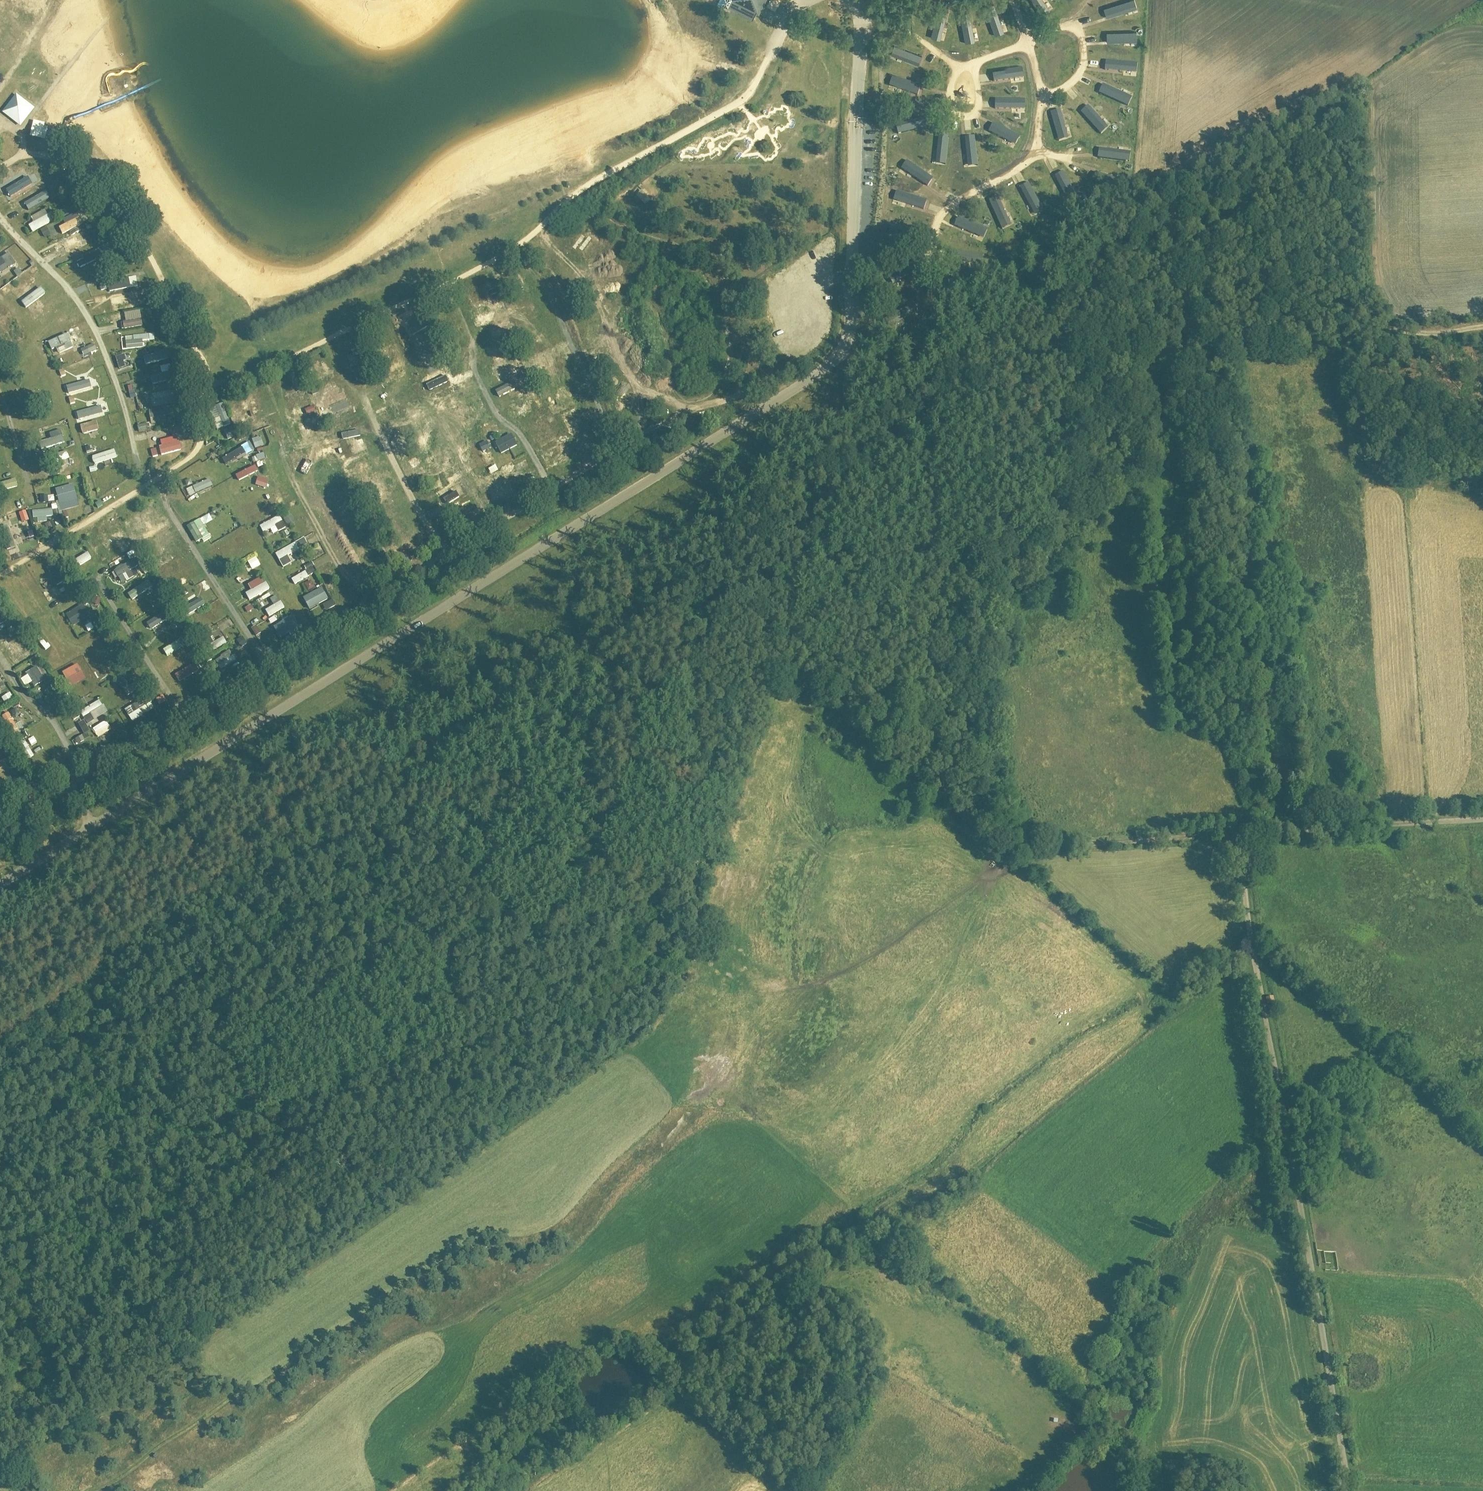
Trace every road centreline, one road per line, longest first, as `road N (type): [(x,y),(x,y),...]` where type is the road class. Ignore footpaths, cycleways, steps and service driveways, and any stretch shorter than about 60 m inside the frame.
road 1 (residential): [(0,879),(847,355),(863,0)]
road 2 (track): [(0,1034),(271,829),(392,814),(523,888),(631,886),(800,637)]
road 3 (track): [(807,653),(889,610),(1103,454),(1129,423),(1138,364),(1154,350),(1214,338),(1289,341),(1307,333),(1333,299)]
road 4 (residential): [(1352,1490),(1256,961),(1242,834)]
road 5 (track): [(358,818),(845,470)]
road 6 (track): [(993,867),(1046,849),(1482,820)]
road 7 (track): [(1482,323),(1393,329),(1239,248),(1157,216),(1125,220)]
road 8 (track): [(1125,220),(1091,242),(1076,275),(1089,353),(1109,374),(1103,454)]
road 9 (residential): [(801,0),(736,101)]

